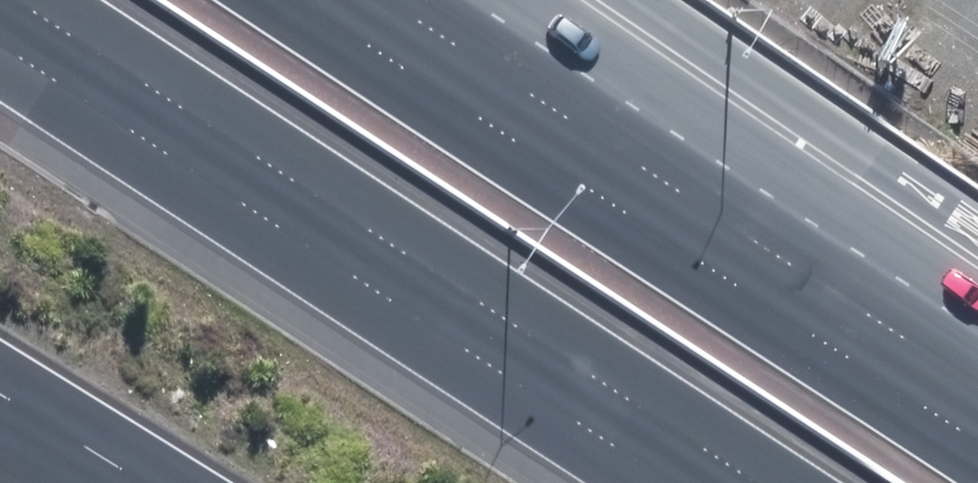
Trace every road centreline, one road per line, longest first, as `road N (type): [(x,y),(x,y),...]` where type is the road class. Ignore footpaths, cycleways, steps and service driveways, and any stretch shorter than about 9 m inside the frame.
road 1 (motorway): [(667,482),(0,48)]
road 2 (motorway): [(634,157),(977,382)]
road 3 (motorway): [(392,0),(634,157)]
road 4 (motorway): [(456,0),(634,157)]
road 5 (motorway): [(144,482),(0,394)]

